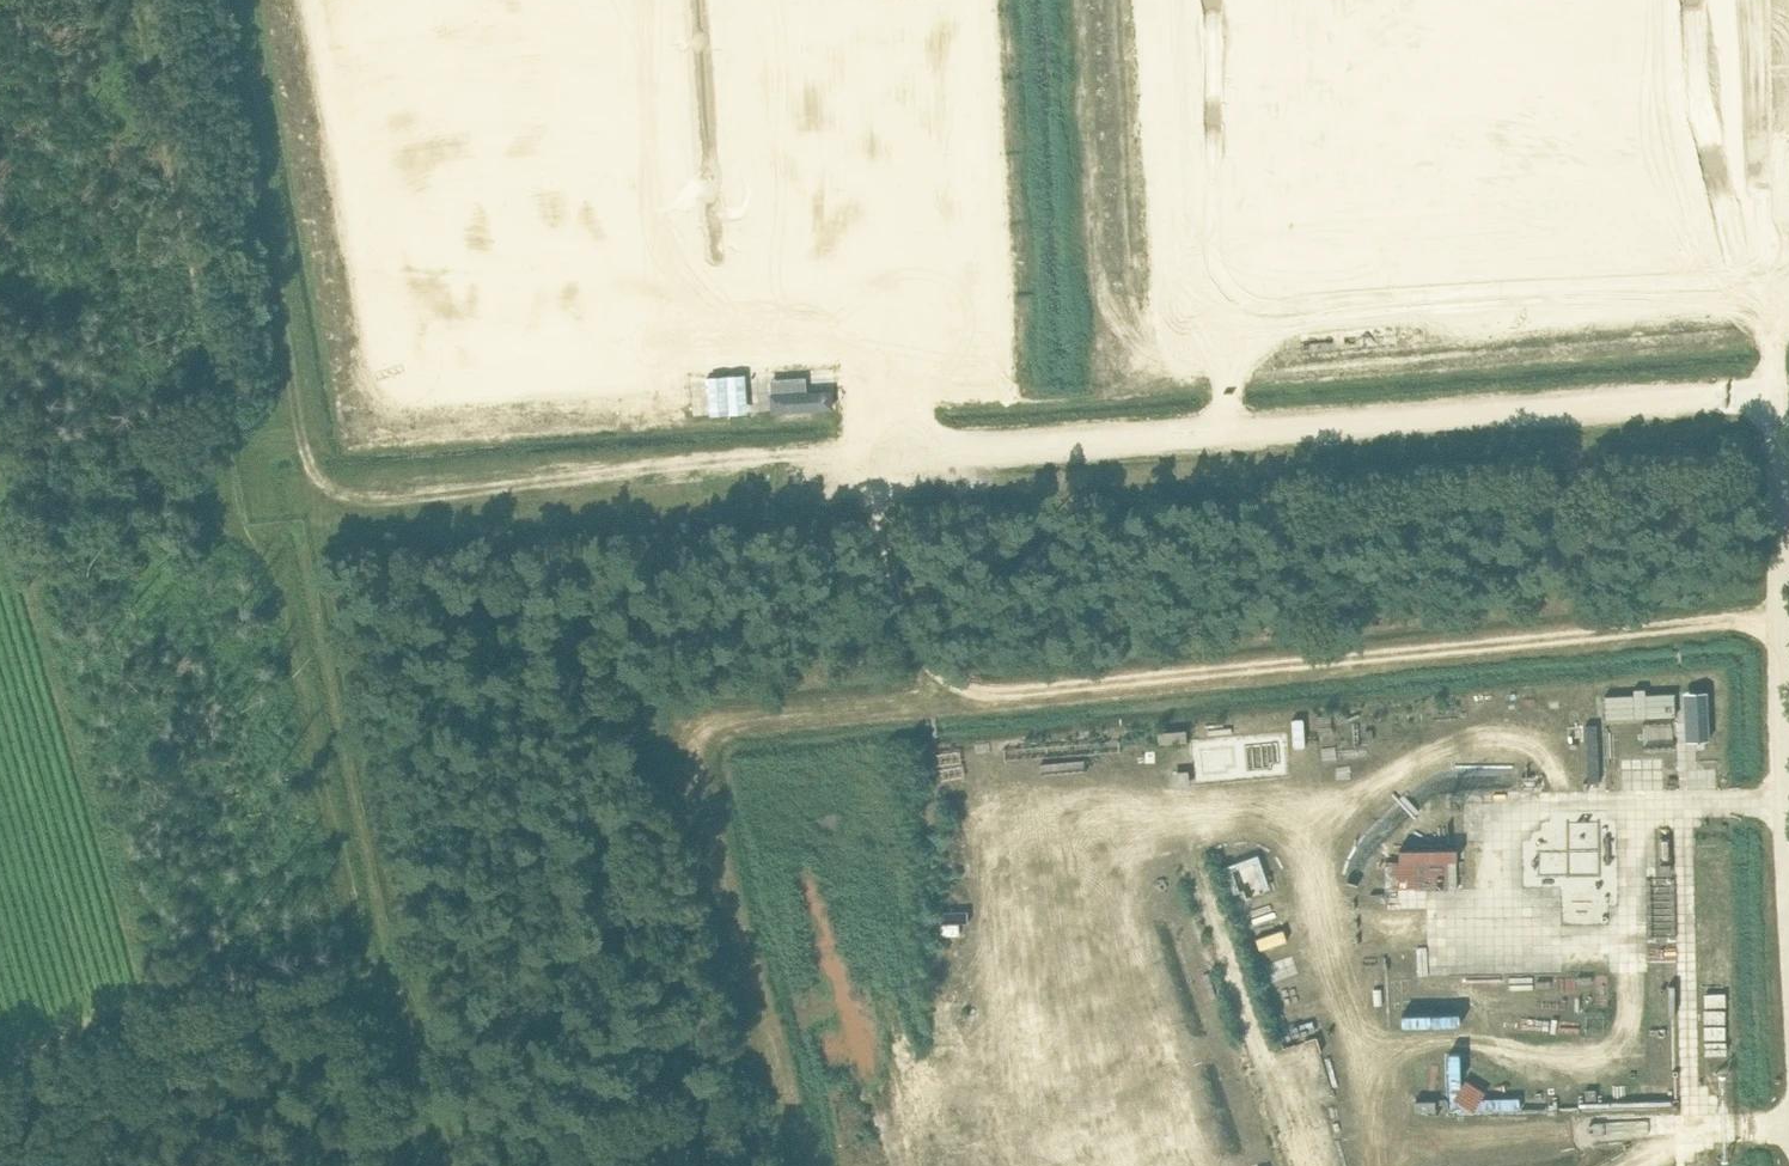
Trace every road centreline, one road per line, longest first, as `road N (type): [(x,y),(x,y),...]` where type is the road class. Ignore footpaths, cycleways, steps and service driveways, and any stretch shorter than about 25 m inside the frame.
road 1 (track): [(1768,621),(731,715),(711,726),(692,746),(687,781),(802,1165)]
road 2 (track): [(1787,799),(1593,800),(1479,747),(1395,774),(1307,825),(1241,813),(1065,853),(1025,908),(1001,1042),(1015,1165)]
road 3 (track): [(374,950),(271,531)]
road 4 (track): [(0,1111),(374,950)]
road 5 (track): [(1358,1165),(1307,825)]
road 6 (track): [(1640,1165),(1688,1147),(1788,1129)]

